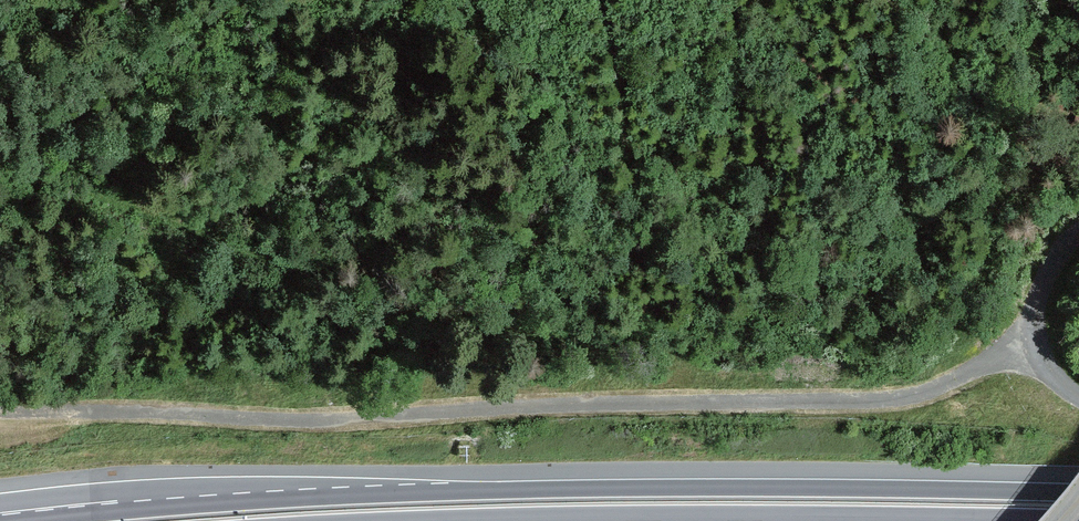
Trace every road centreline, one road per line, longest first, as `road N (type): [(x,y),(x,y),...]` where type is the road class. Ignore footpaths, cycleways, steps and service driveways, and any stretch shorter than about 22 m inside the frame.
road 1 (trunk): [(1078,493),(440,492),(26,520)]
road 2 (track): [(1038,340),(918,394),(862,401),(567,405),(301,421),(0,414)]
road 3 (track): [(726,402),(664,350),(393,296),(259,253),(149,205)]
road 4 (track): [(786,401),(787,324),(770,239),(739,201),(617,135),(452,0)]
road 5 (track): [(862,401),(927,373),(960,332),(1035,56),(1038,0)]

